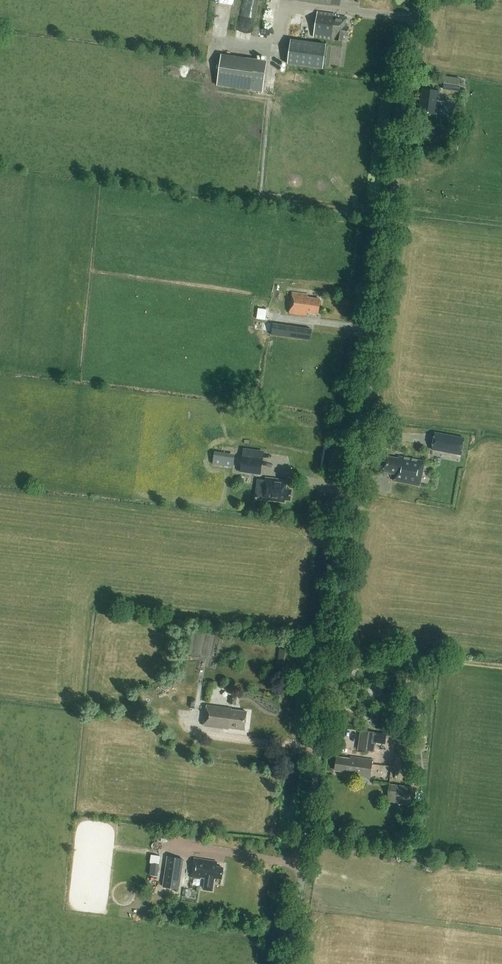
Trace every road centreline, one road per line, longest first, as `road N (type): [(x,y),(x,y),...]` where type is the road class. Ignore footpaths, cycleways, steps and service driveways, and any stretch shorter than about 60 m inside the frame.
road 1 (unclassified): [(288,963),(425,0)]
road 2 (track): [(319,748),(200,733),(185,716)]

